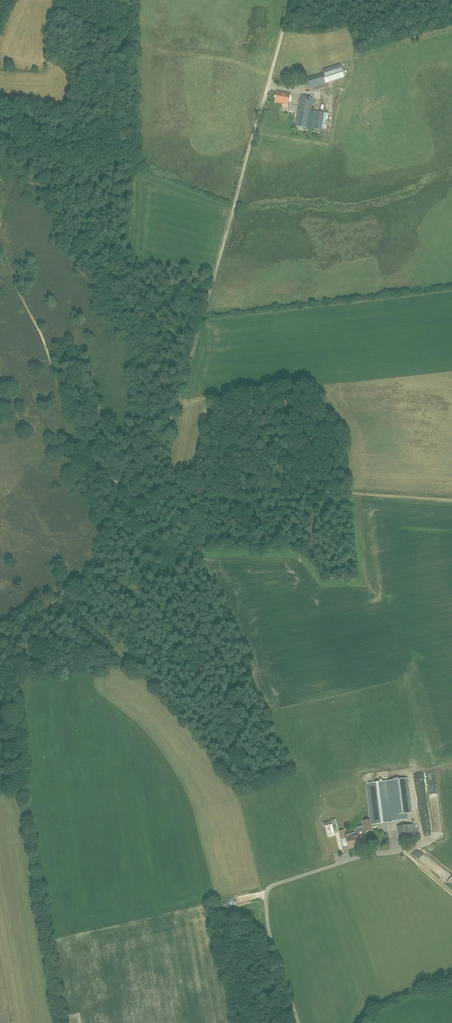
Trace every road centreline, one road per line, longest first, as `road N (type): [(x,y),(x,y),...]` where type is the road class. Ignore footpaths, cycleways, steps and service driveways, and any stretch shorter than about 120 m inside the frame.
road 1 (track): [(263,103),(162,452),(126,488)]
road 2 (track): [(451,500),(126,488)]
road 3 (unclassified): [(299,1022),(267,925),(269,887),(374,854),(403,852),(416,862)]
road 4 (track): [(0,234),(82,452)]
road 5 (track): [(126,488),(96,558),(16,649)]

